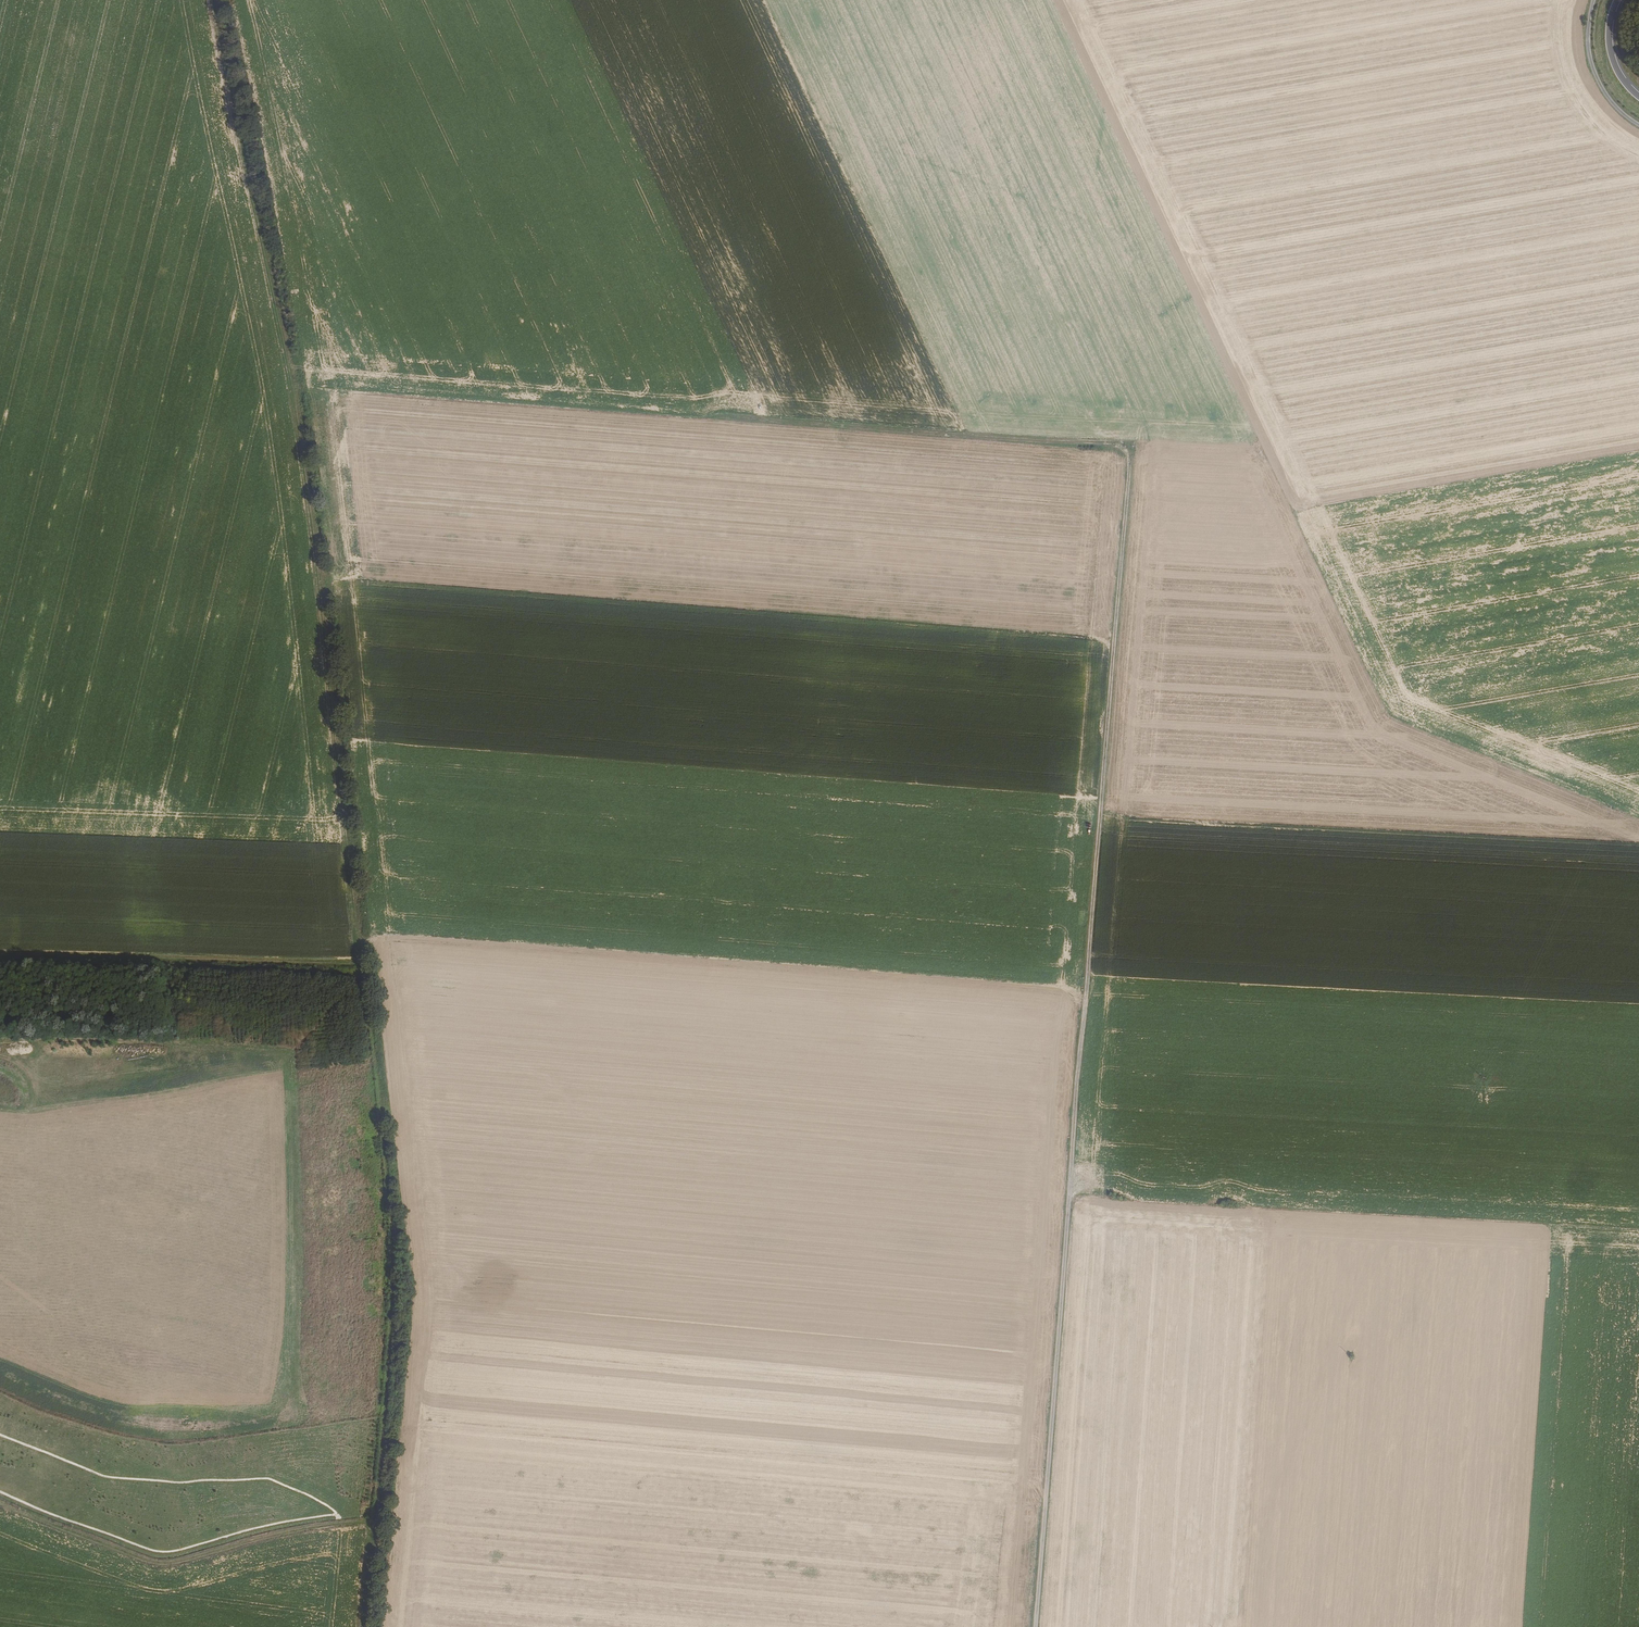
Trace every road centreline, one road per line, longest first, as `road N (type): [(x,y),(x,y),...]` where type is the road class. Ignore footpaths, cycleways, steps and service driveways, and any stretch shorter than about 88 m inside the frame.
road 1 (track): [(1038,1626),(1129,464),(1117,450),(736,420)]
road 2 (track): [(210,0),(290,368),(358,957),(0,956)]

